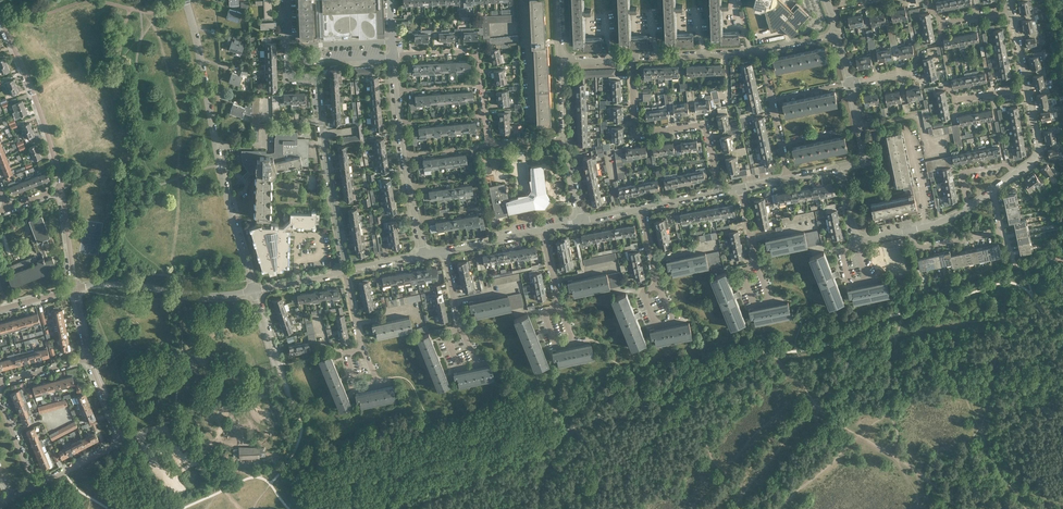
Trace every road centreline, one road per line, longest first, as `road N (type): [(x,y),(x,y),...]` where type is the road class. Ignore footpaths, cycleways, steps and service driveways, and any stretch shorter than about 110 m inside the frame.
road 1 (residential): [(254,292),(186,0)]
road 2 (residential): [(287,0),(289,78),(318,84),(346,271)]
road 3 (track): [(771,352),(821,409),(970,508)]
road 4 (residential): [(719,193),(705,125),(635,134),(630,59)]
road 5 (residential): [(40,486),(121,441),(89,358)]
road 6 (residential): [(75,289),(139,285),(217,299),(254,292)]
road 7 (residential): [(61,189),(0,23)]
road 8 (residential): [(913,231),(918,249),(1003,231),(993,189)]
road 9 (residential): [(630,59),(760,51)]

